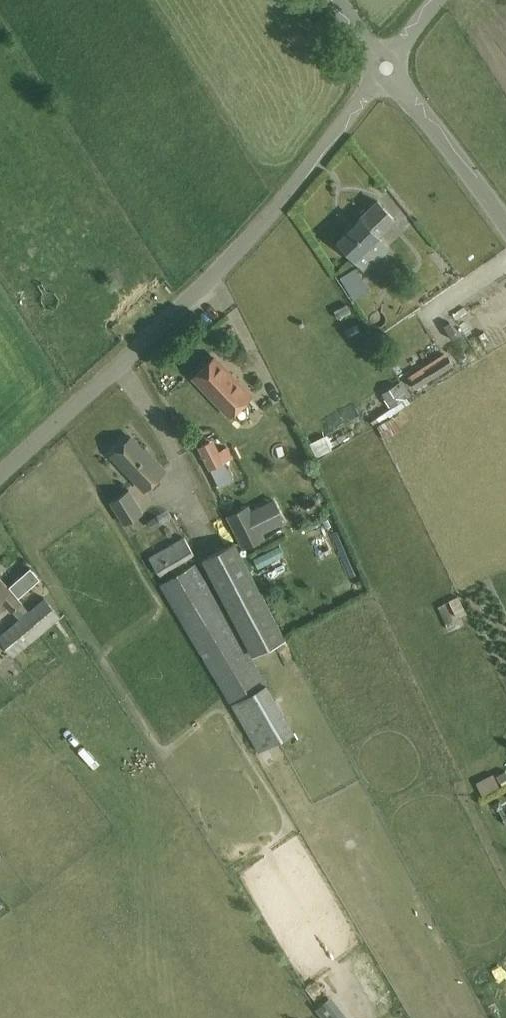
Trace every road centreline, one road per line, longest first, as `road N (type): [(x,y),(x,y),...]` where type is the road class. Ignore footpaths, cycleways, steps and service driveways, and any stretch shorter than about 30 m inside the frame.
road 1 (unclassified): [(0,473),(148,340),(283,201),(387,67)]
road 2 (unclassified): [(505,224),(387,67)]

